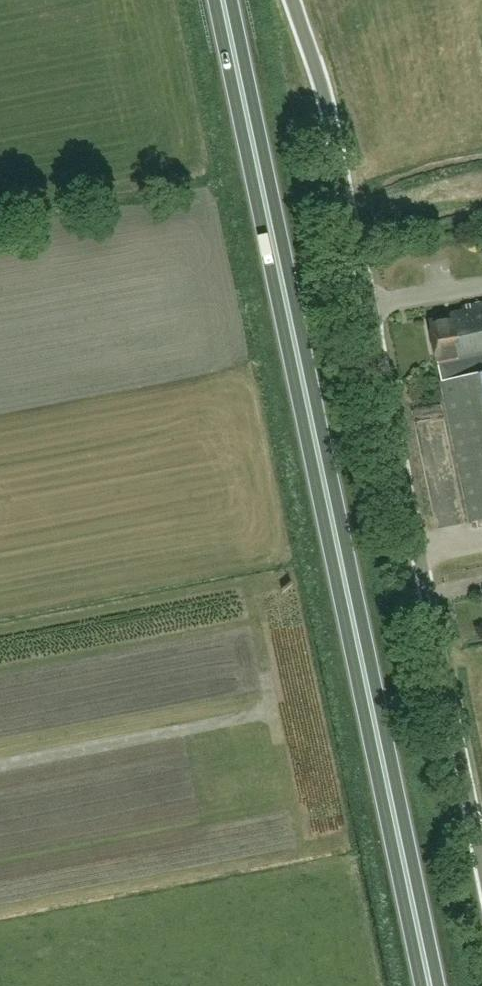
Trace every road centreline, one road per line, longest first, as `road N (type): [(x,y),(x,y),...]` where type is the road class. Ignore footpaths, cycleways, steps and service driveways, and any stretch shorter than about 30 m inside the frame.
road 1 (trunk): [(432,985),(225,0)]
road 2 (unclassified): [(293,0),(337,140),(481,863)]

